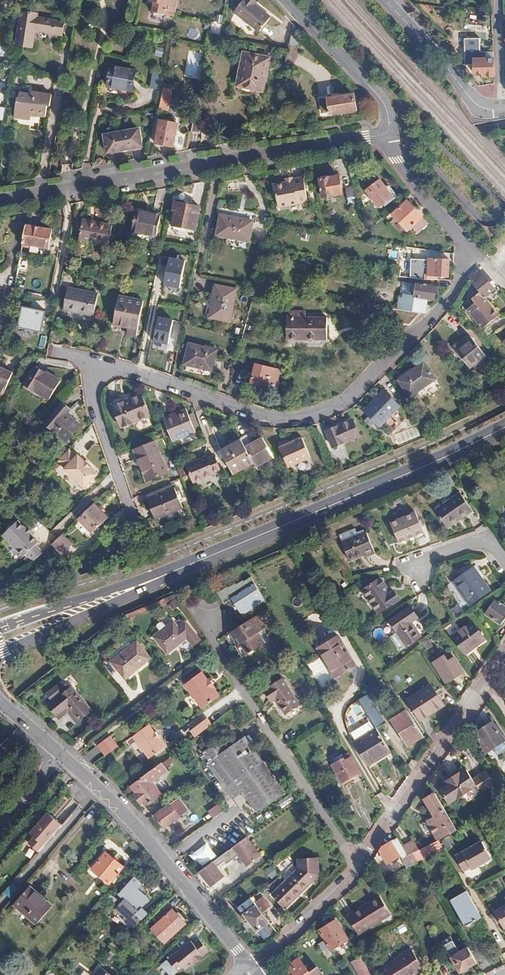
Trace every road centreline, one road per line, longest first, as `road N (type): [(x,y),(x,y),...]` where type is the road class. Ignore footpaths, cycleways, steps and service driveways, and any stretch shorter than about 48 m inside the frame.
road 1 (residential): [(101,370),(128,369),(277,418),(349,399),(445,305),(469,255),(399,161),(389,134)]
road 2 (primary): [(97,601),(504,426)]
road 3 (residential): [(389,134),(0,201)]
road 4 (residential): [(0,699),(137,826),(254,972)]
road 5 (residential): [(504,657),(357,865)]
road 6 (residential): [(220,658),(357,865)]
road 7 (residential): [(287,0),(385,106),(389,134)]
road 8 (residential): [(138,528),(95,406),(101,370)]
road 9 (residential): [(501,109),(475,102),(385,0)]
road 10 (residential): [(357,865),(254,972)]

